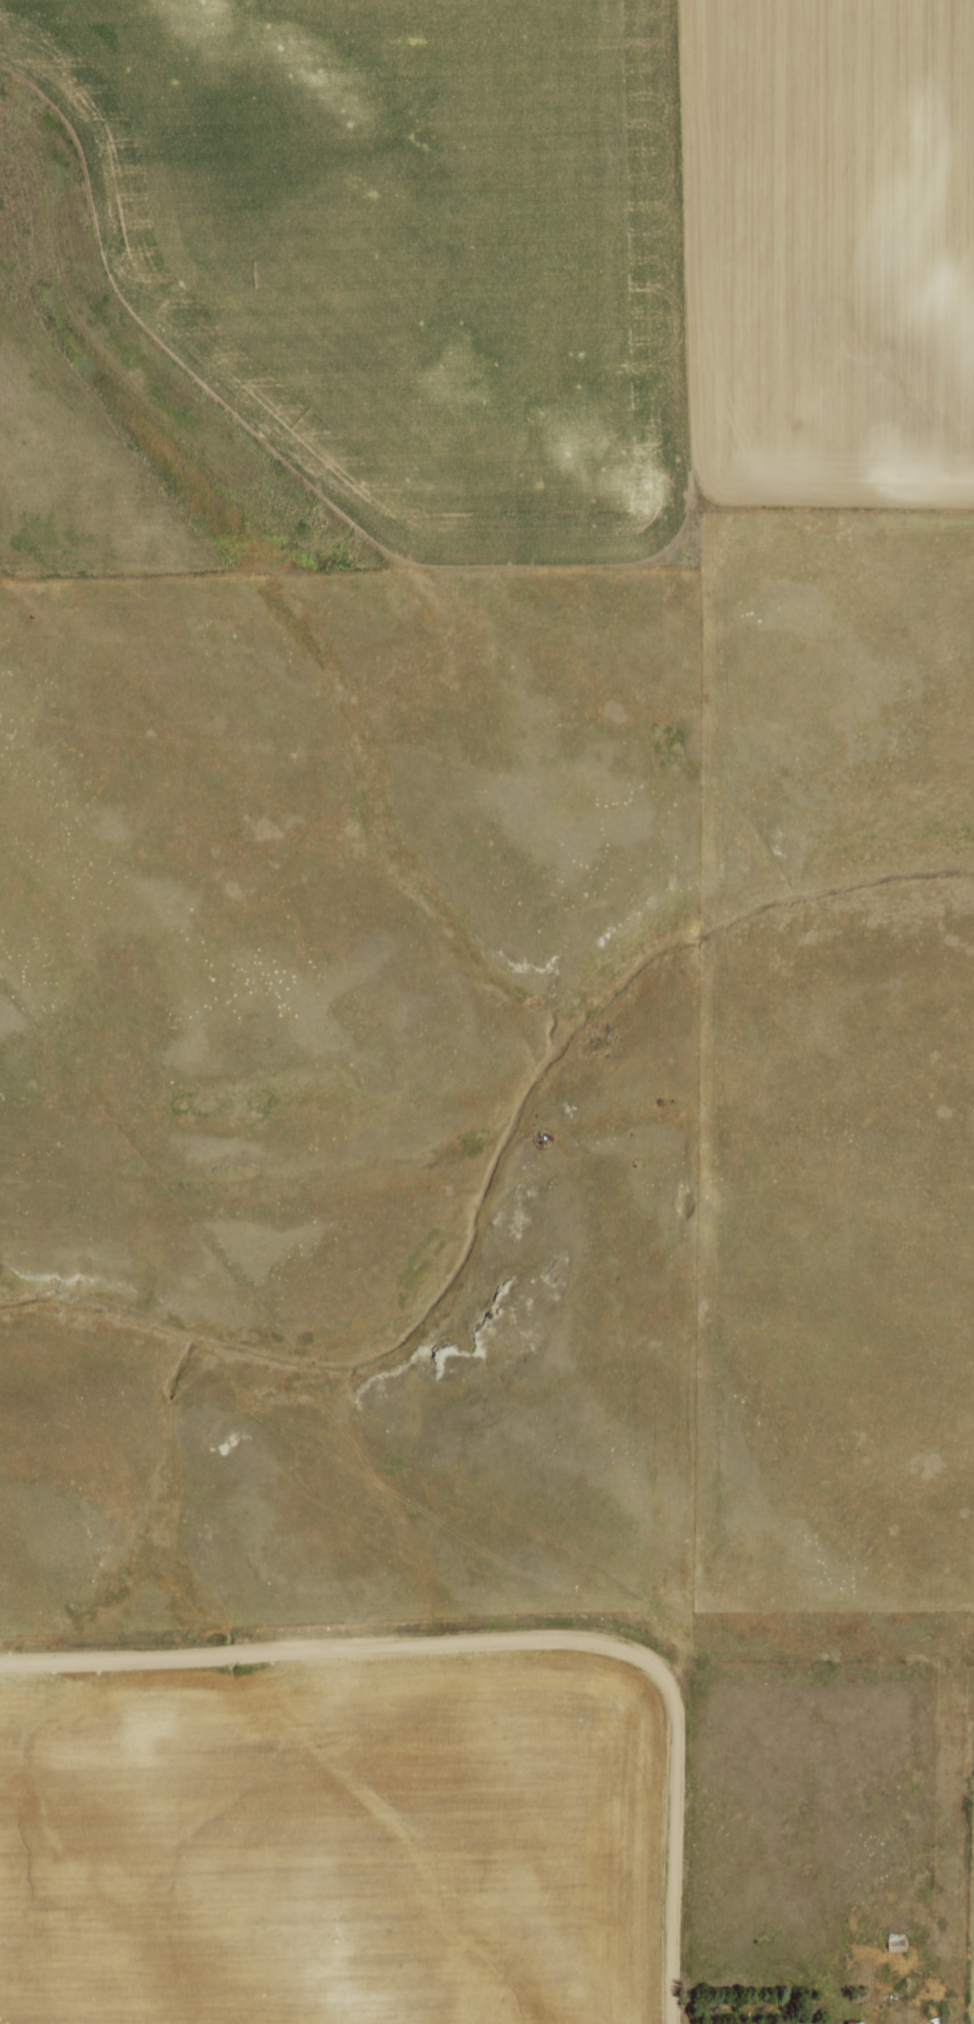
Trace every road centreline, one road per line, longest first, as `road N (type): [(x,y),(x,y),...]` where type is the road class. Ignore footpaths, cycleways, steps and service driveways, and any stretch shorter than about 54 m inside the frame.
road 1 (residential): [(651,1665),(547,1639),(0,1663)]
road 2 (residential): [(672,2023),(676,1720),(669,1688),(651,1665)]

